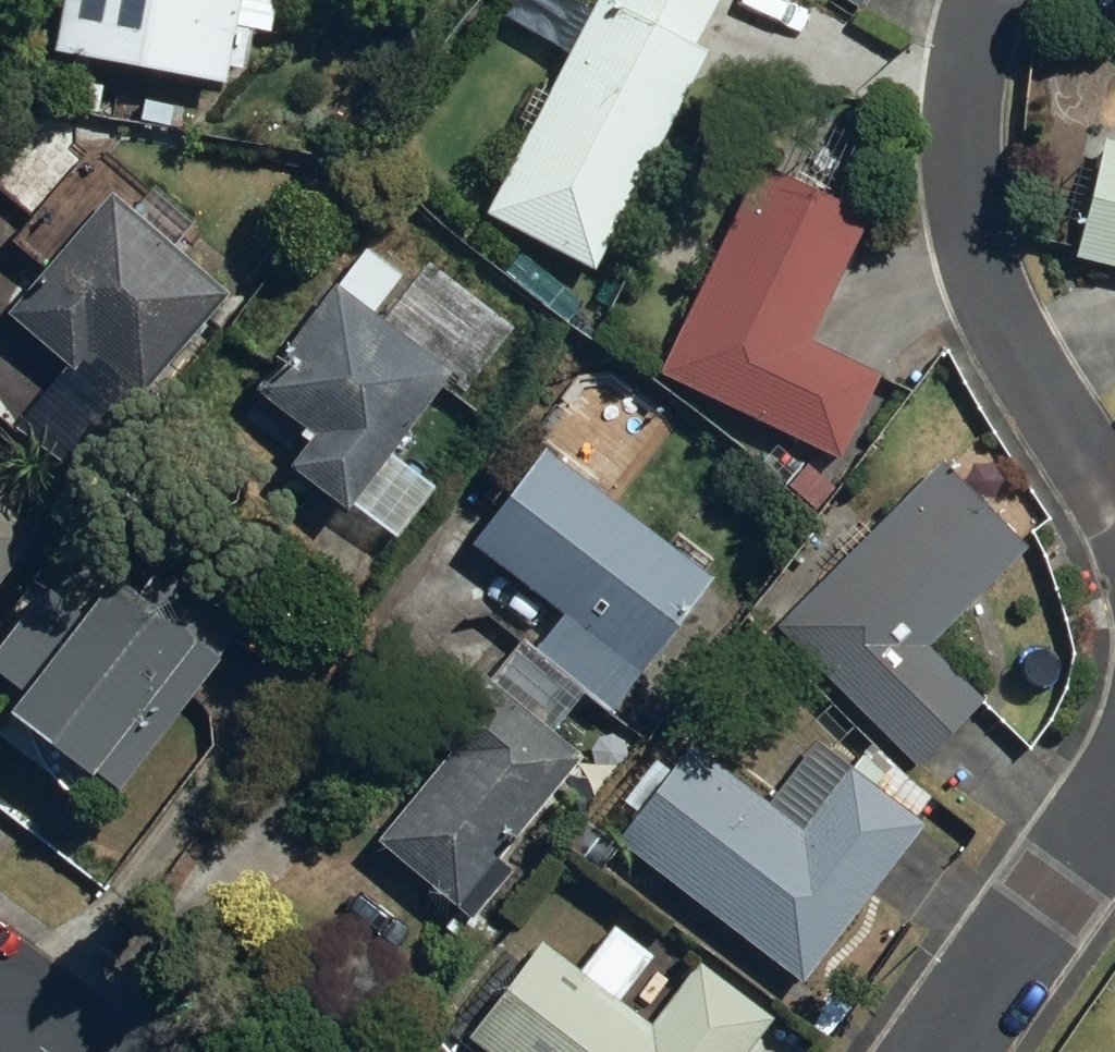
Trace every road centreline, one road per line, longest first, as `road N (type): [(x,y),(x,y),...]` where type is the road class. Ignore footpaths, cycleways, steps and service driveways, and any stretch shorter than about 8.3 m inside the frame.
road 1 (residential): [(1114,483),(1006,334),(975,256),(963,142),(985,0)]
road 2 (residential): [(938,1051),(1114,790)]

